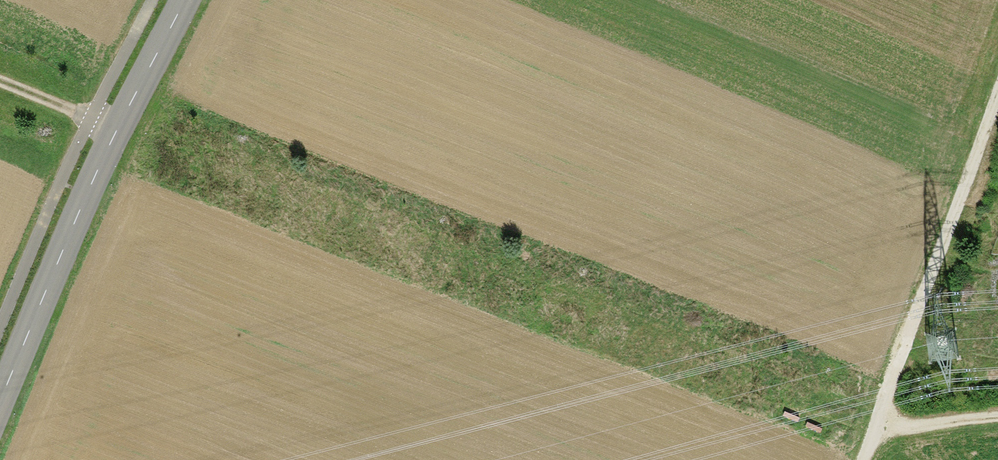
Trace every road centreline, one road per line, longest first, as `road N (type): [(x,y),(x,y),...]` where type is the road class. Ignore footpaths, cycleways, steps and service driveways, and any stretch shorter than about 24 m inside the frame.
road 1 (tertiary): [(182,0),(114,131),(0,398)]
road 2 (track): [(857,459),(997,75)]
road 3 (track): [(997,411),(872,419)]
road 4 (track): [(0,86),(114,131)]

